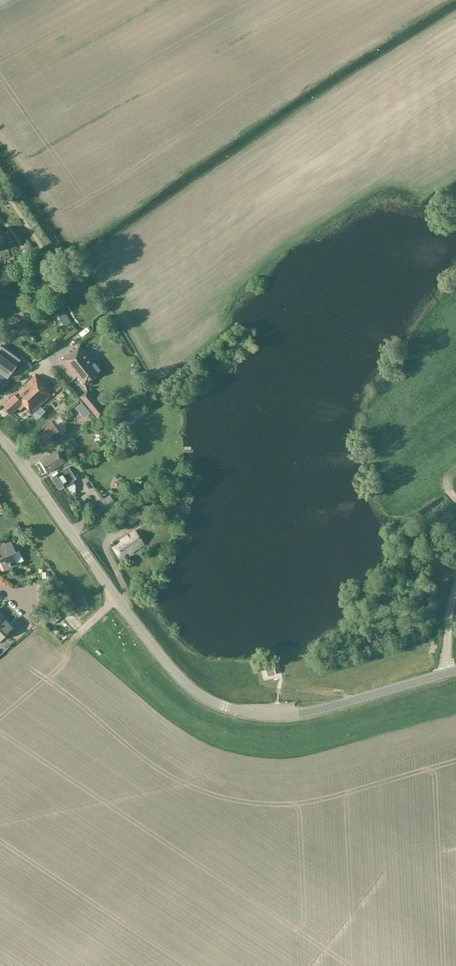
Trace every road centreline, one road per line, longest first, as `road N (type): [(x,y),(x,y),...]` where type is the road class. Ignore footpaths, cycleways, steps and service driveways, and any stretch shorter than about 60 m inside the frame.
road 1 (tertiary): [(455,670),(288,715),(204,697),(154,649),(0,437)]

